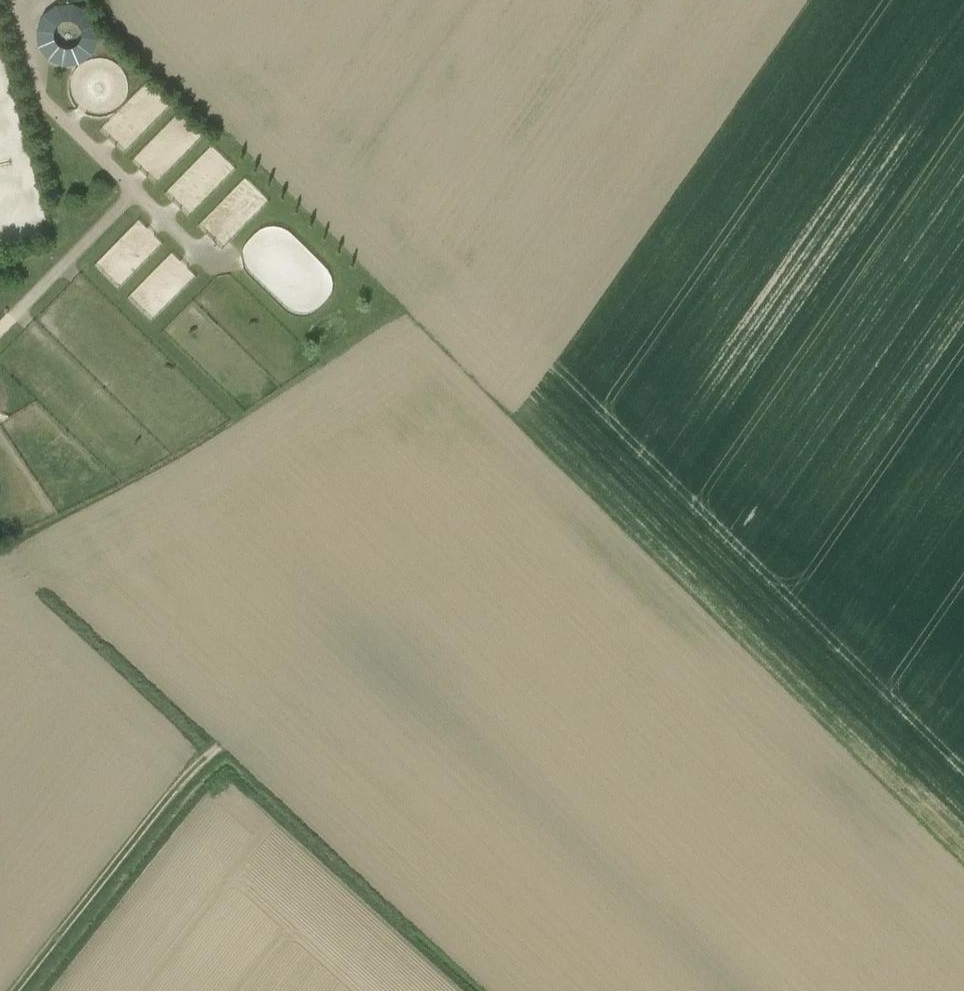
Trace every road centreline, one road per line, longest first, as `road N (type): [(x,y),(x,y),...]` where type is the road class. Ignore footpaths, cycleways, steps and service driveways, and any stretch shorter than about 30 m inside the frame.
road 1 (track): [(21,990),(210,752)]

